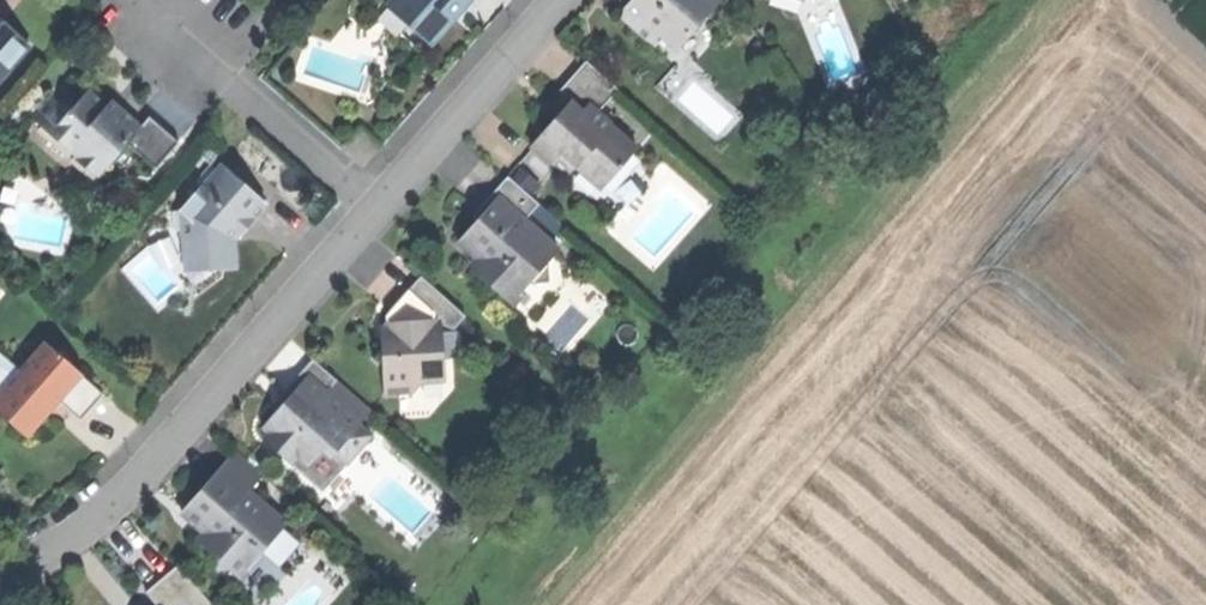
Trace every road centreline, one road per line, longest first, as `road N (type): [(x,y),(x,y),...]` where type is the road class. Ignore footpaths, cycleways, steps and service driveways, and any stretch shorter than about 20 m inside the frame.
road 1 (residential): [(0,581),(123,491),(377,202)]
road 2 (residential): [(377,202),(174,29)]
road 3 (residential): [(377,202),(542,0)]

